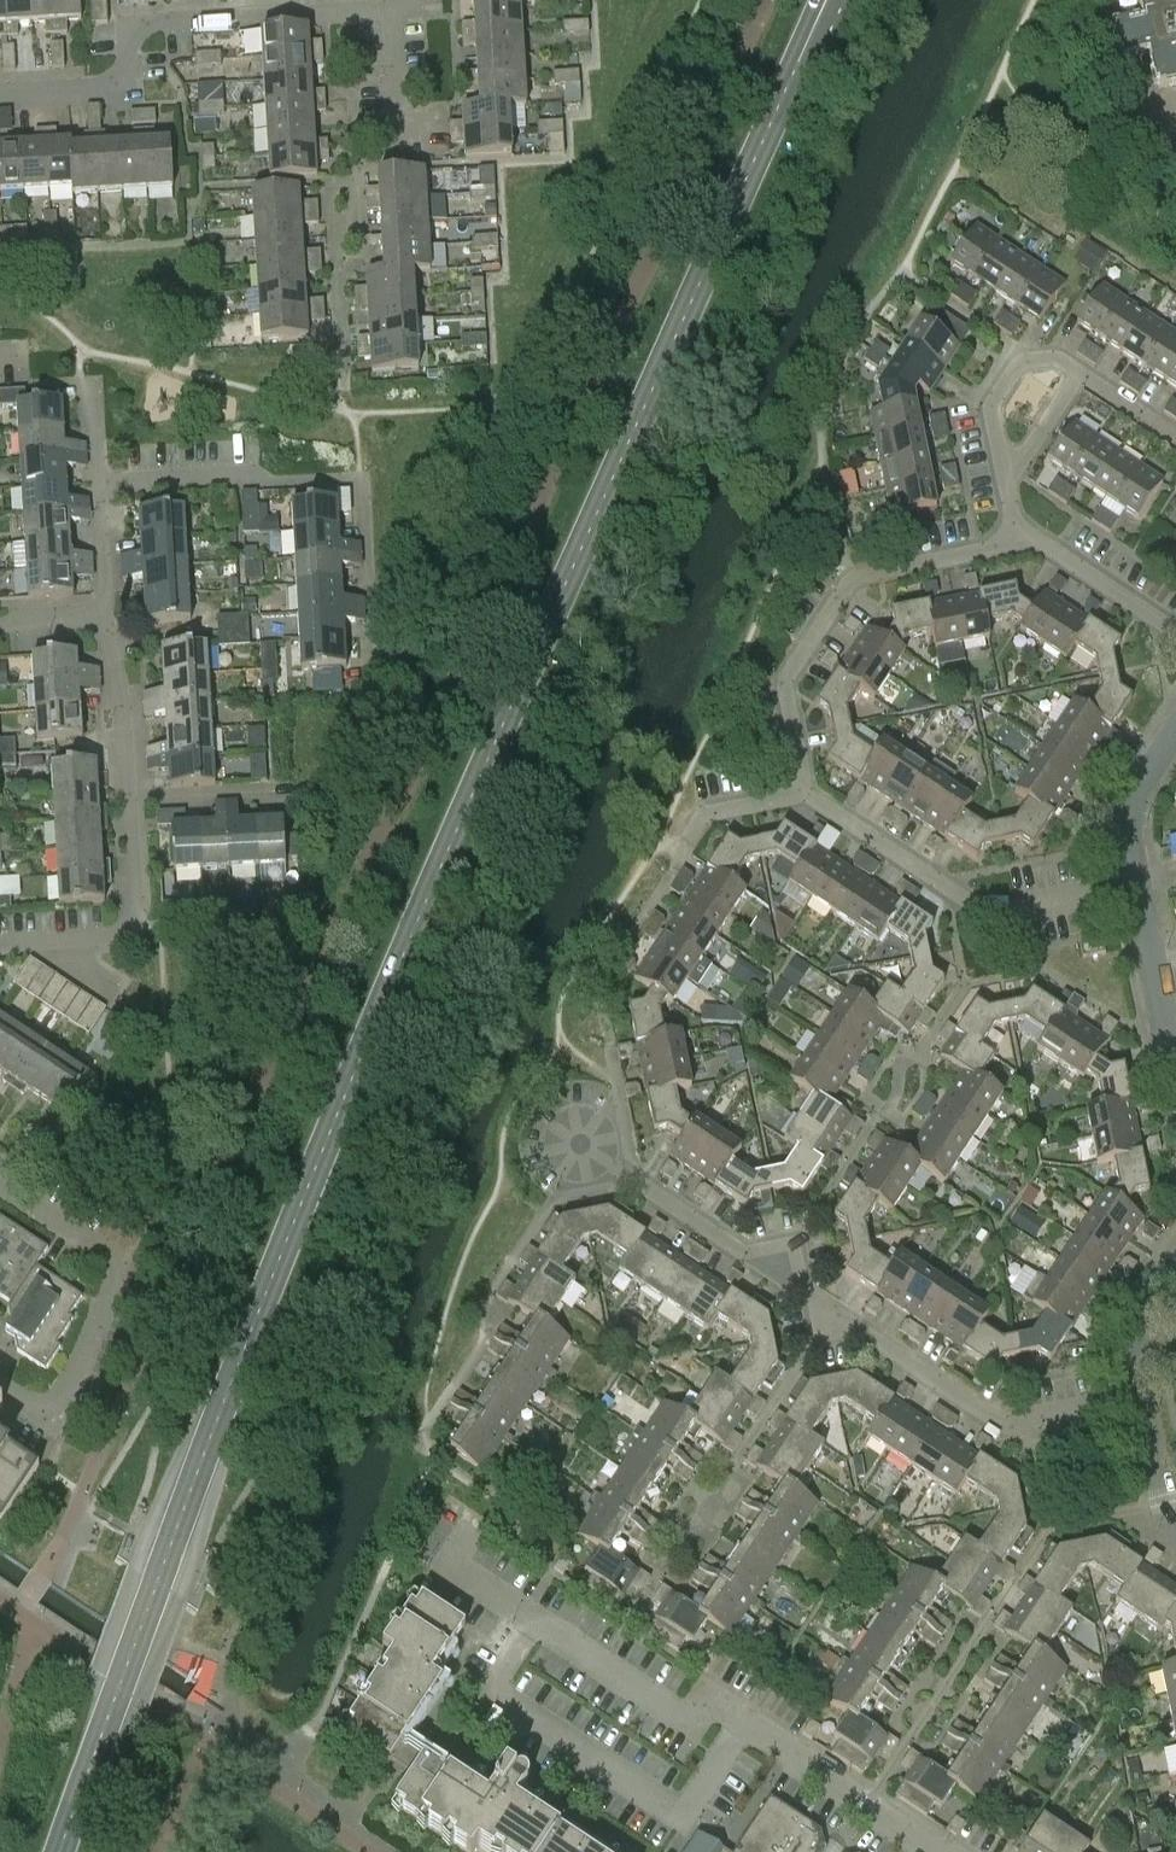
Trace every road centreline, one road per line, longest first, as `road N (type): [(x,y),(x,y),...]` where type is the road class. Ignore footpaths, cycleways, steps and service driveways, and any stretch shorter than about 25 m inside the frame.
road 1 (secondary): [(62,1851),(183,1495),(293,1216),(829,0)]
road 2 (residential): [(1137,1399),(1025,1423),(988,1416),(578,1143)]
road 3 (residential): [(481,1514),(447,1566),(684,1722),(724,1713),(936,1851)]
road 4 (residential): [(96,493),(363,478),(375,698)]
road 5 (residential): [(0,96),(117,83),(131,55),(130,24),(385,11)]
road 6 (residential): [(34,943),(107,938),(131,920),(136,902),(123,705),(103,610)]
road 7 (residential): [(800,792),(781,685),(852,579),(991,548),(1014,532)]
road 8 (residential): [(1138,889),(995,913),(800,792)]
road 9 (residential): [(0,1183),(124,1263),(50,1413),(0,1381)]
road 10 (residential): [(1175,1078),(1138,889)]
road 11 (residential): [(1175,636),(1014,532)]
road 12 (residential): [(1079,373),(1050,359),(1017,365),(993,408),(1006,483)]
road 13 (residential): [(1138,889),(1128,819),(1175,731)]
road 14 (residential): [(668,868),(706,811),(800,792)]
road 15 (residential): [(1137,1399),(1133,1335),(1175,1269)]
road 16 (residential): [(1175,1527),(1137,1399)]
road 17 (residential): [(395,144),(385,11)]
road 18 (residential): [(1006,483),(1079,373)]

